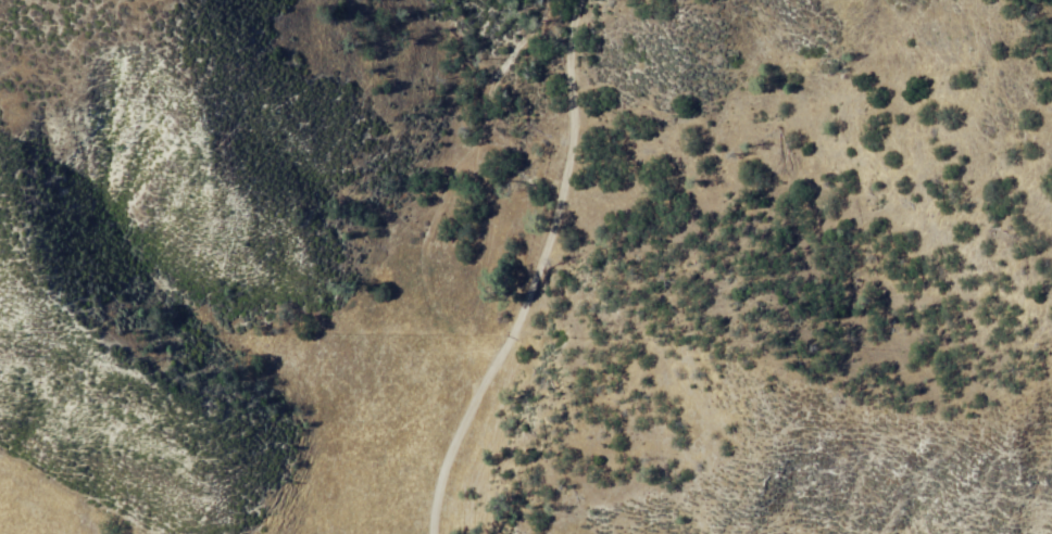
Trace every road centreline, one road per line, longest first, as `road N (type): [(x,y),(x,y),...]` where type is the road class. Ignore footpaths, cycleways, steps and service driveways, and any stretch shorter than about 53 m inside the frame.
road 1 (track): [(432,533),(451,465),(549,254),(575,145),(576,34),(584,0)]

